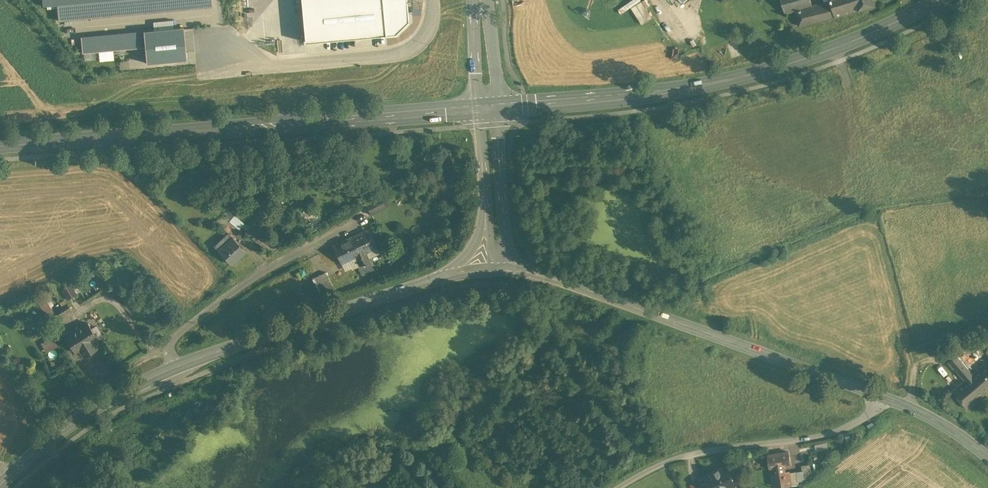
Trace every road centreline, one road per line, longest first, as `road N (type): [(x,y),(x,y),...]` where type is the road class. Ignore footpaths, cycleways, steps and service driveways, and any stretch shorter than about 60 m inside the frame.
road 1 (secondary): [(0,484),(70,424),(145,379),(439,278)]
road 2 (primary): [(0,146),(478,109)]
road 3 (primary): [(496,108),(749,74),(859,37),(937,0)]
road 4 (secondary): [(889,397),(554,276),(506,269)]
road 5 (unclassified): [(889,397),(848,430),(700,451),(617,487)]
road 6 (unclassified): [(433,0),(430,27),(408,50),(273,66),(222,48)]
road 7 (secondary): [(506,269),(496,108)]

